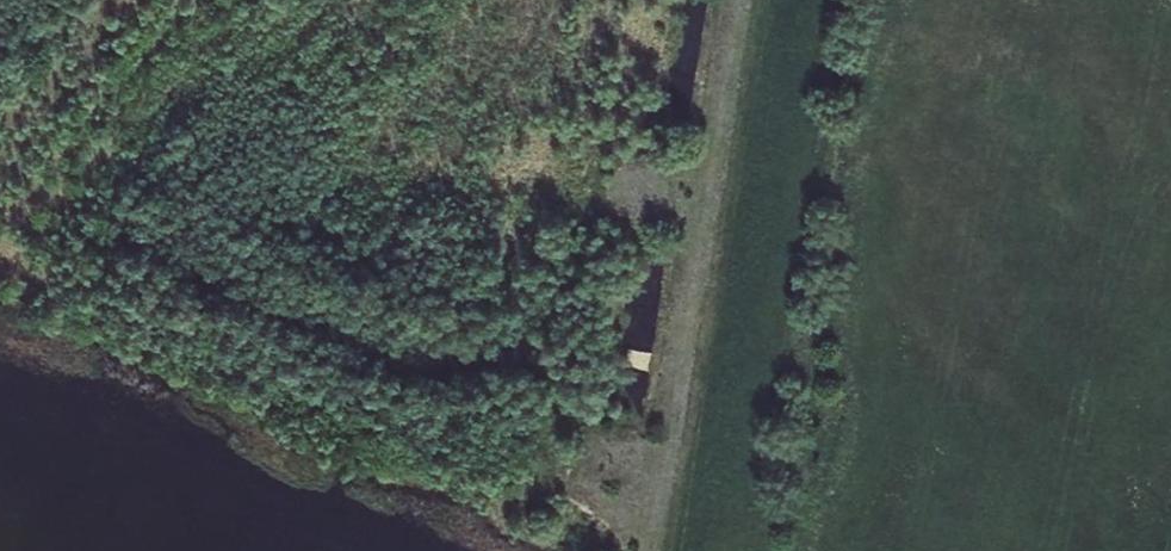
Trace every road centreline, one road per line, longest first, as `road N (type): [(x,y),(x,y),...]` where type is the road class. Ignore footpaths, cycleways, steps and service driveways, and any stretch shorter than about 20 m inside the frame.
road 1 (track): [(648,550),(740,0)]

